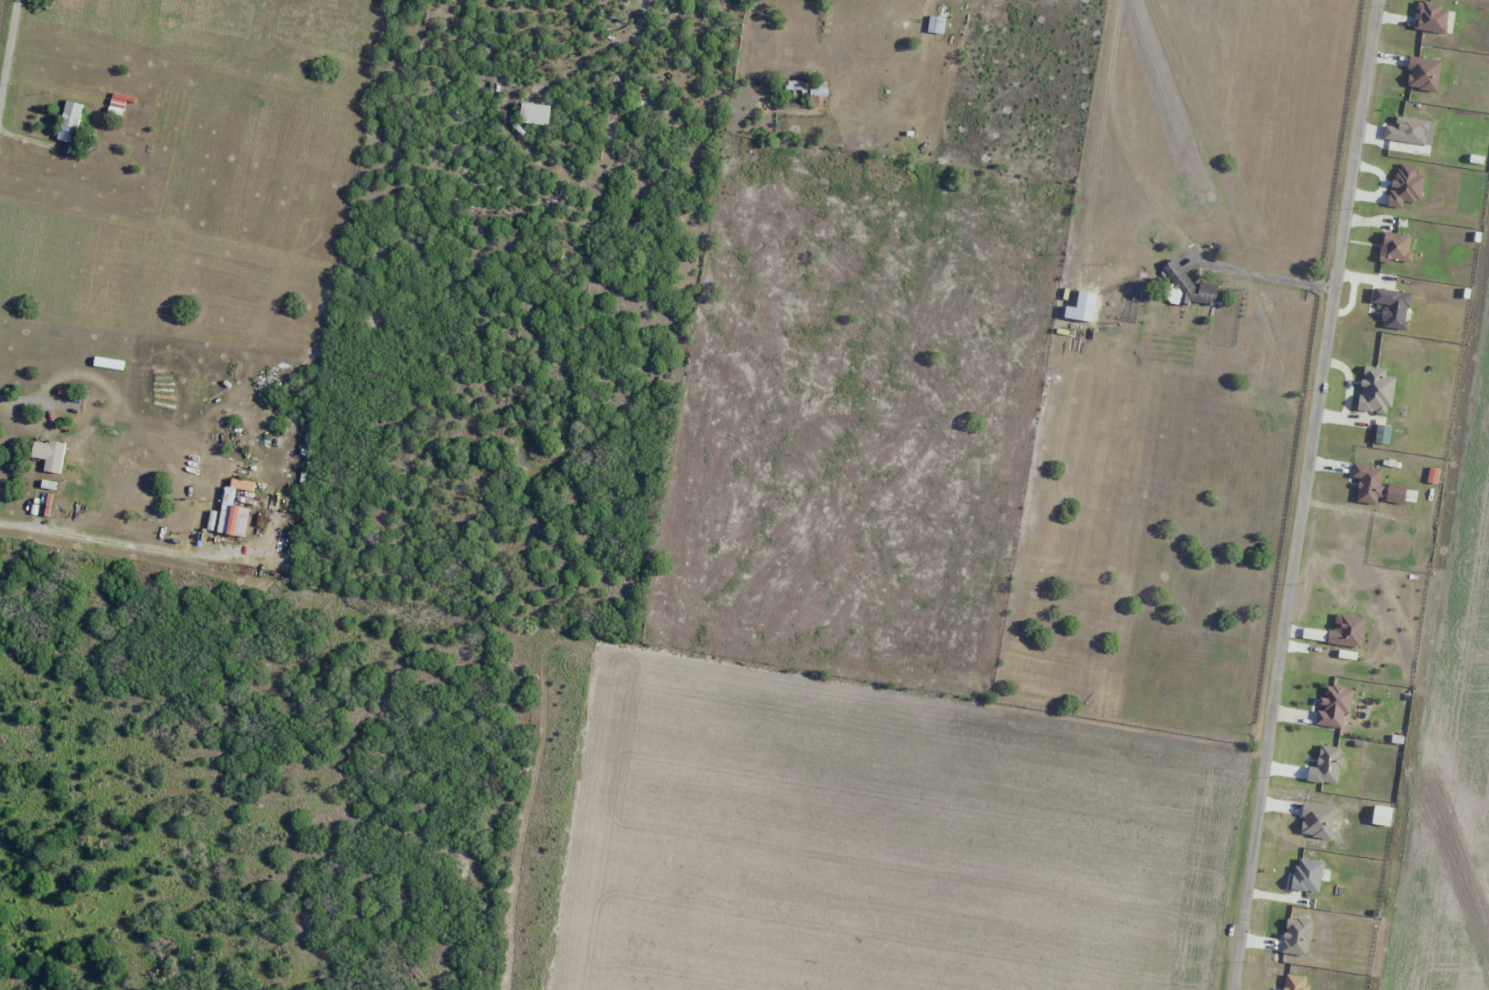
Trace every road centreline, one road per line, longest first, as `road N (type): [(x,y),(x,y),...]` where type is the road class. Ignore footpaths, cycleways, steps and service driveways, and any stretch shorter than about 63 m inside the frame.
road 1 (residential): [(1238,989),(1381,0)]
road 2 (residential): [(0,297),(46,0)]

